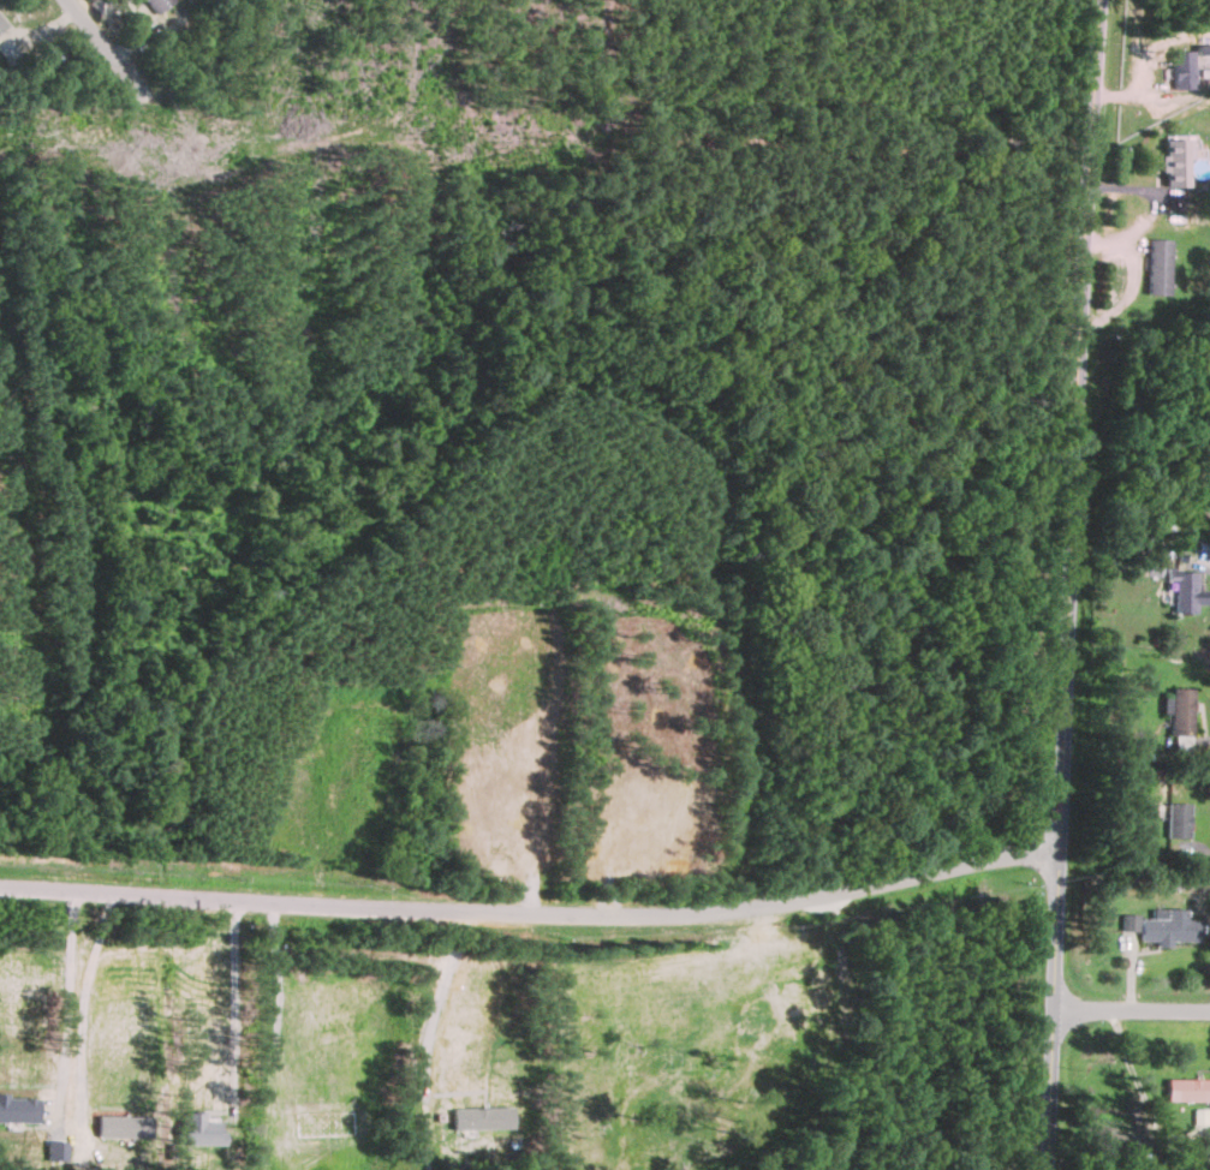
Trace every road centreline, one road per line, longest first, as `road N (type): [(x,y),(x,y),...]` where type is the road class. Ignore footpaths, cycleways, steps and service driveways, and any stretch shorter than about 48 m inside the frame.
road 1 (residential): [(1051,1169),(1103,0)]
road 2 (residential): [(0,891),(661,917),(752,906),(977,855),(1065,848)]
road 3 (residential): [(1059,1003),(1209,1005)]
road 4 (residential): [(72,0),(157,96)]

